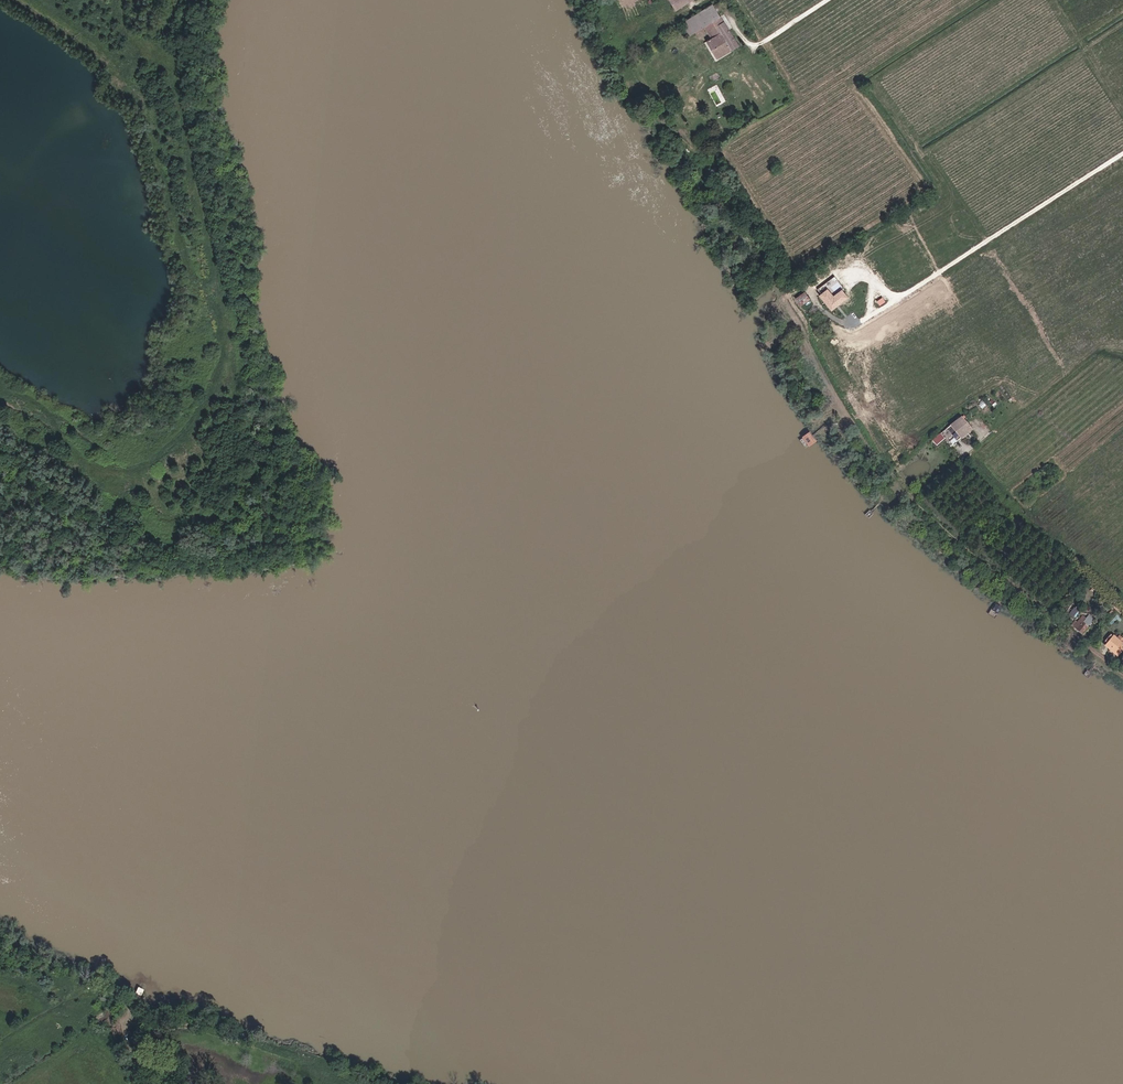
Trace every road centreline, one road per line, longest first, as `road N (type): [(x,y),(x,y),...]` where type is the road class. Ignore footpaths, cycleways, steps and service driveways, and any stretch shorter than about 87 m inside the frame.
road 1 (track): [(811,311),(802,332),(840,404),(925,514),(1122,672)]
road 2 (track): [(864,250),(942,200),(944,189),(880,98),(881,76),(998,0)]
road 3 (residential): [(719,0),(757,44),(829,0)]

